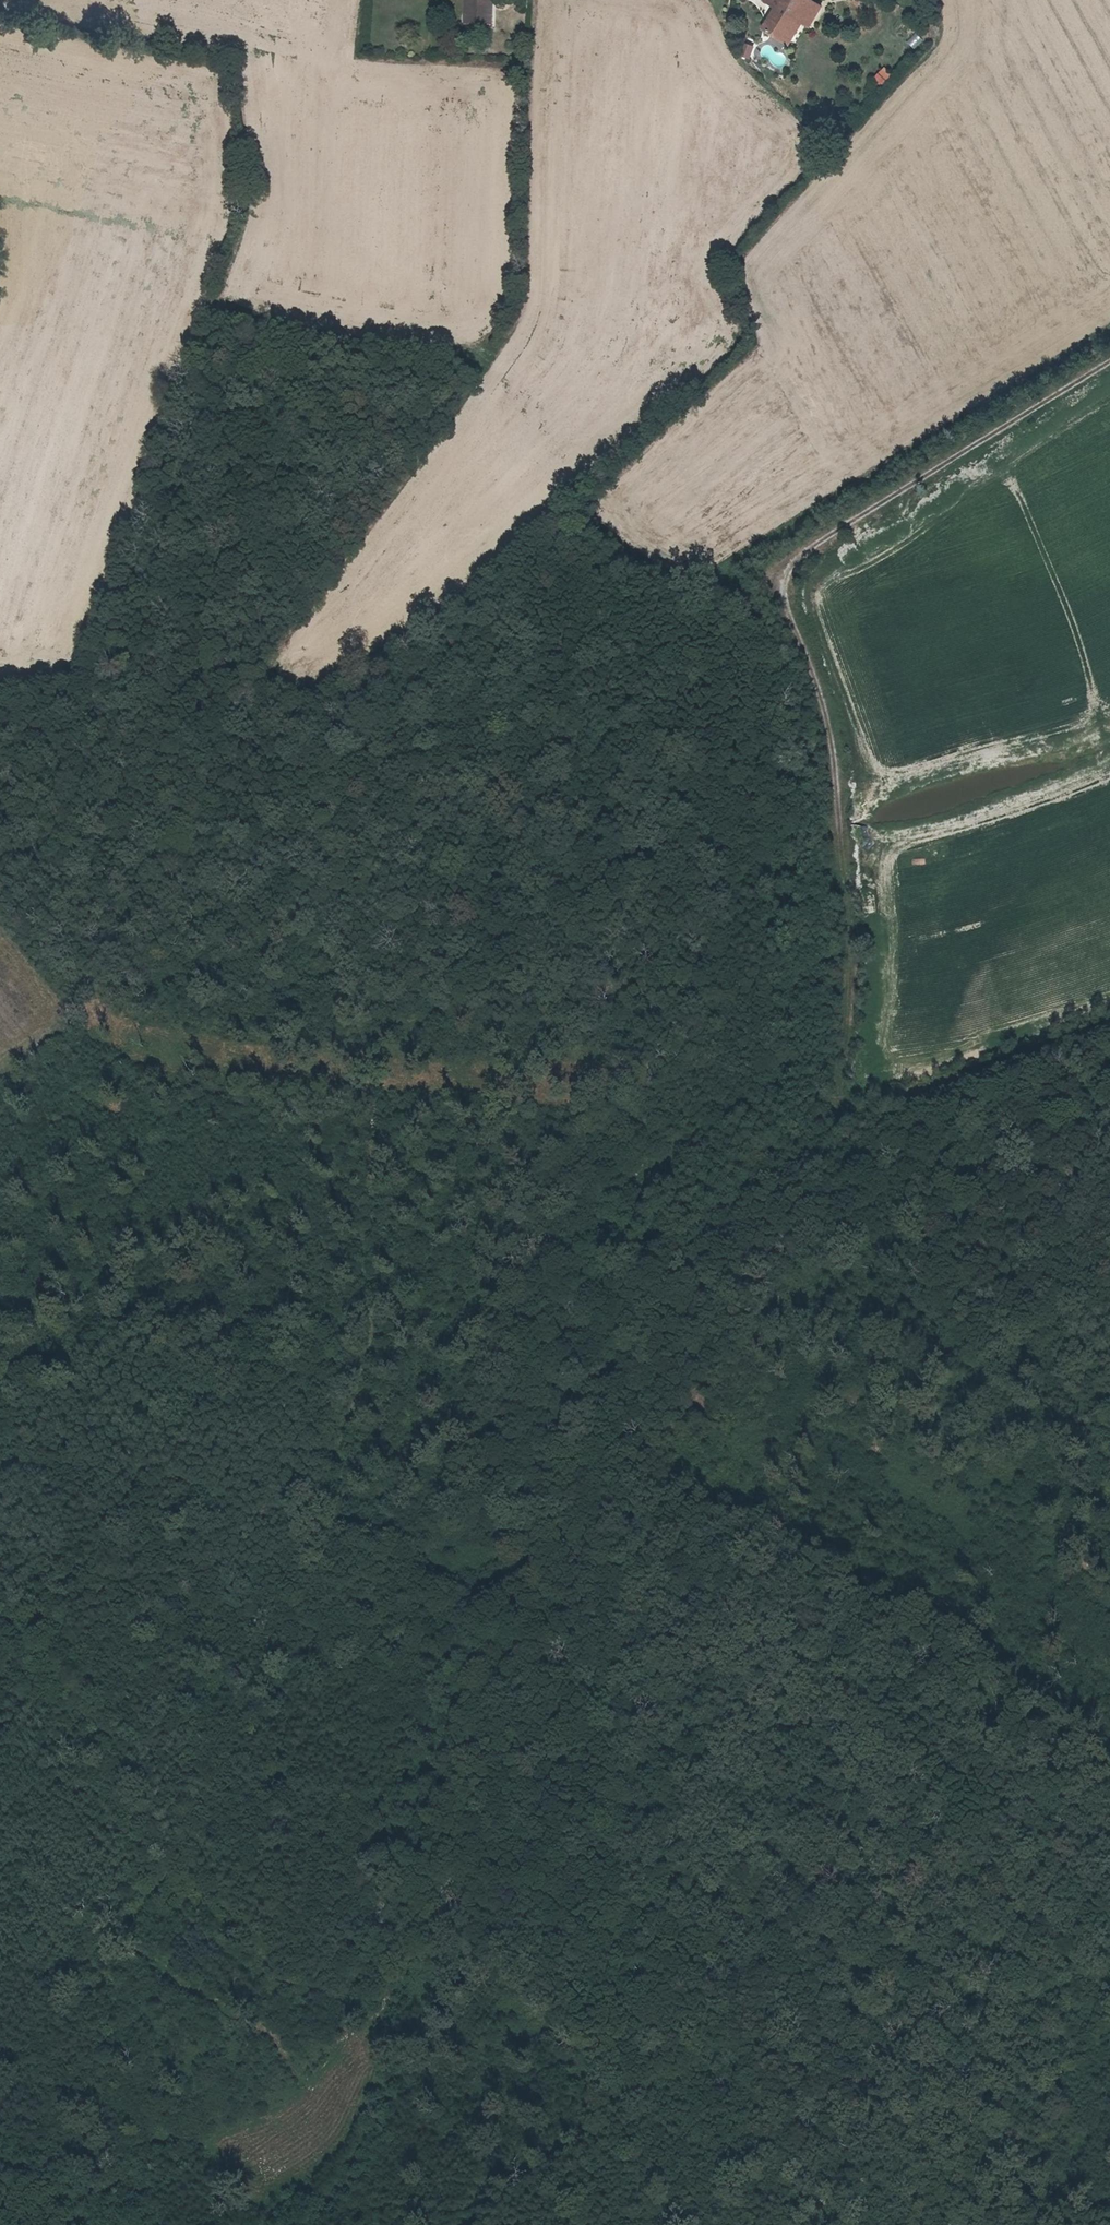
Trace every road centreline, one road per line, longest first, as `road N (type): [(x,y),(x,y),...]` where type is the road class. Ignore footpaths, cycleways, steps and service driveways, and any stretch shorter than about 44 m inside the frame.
road 1 (track): [(1109,357),(792,551),(785,599),(829,722),(841,829)]

